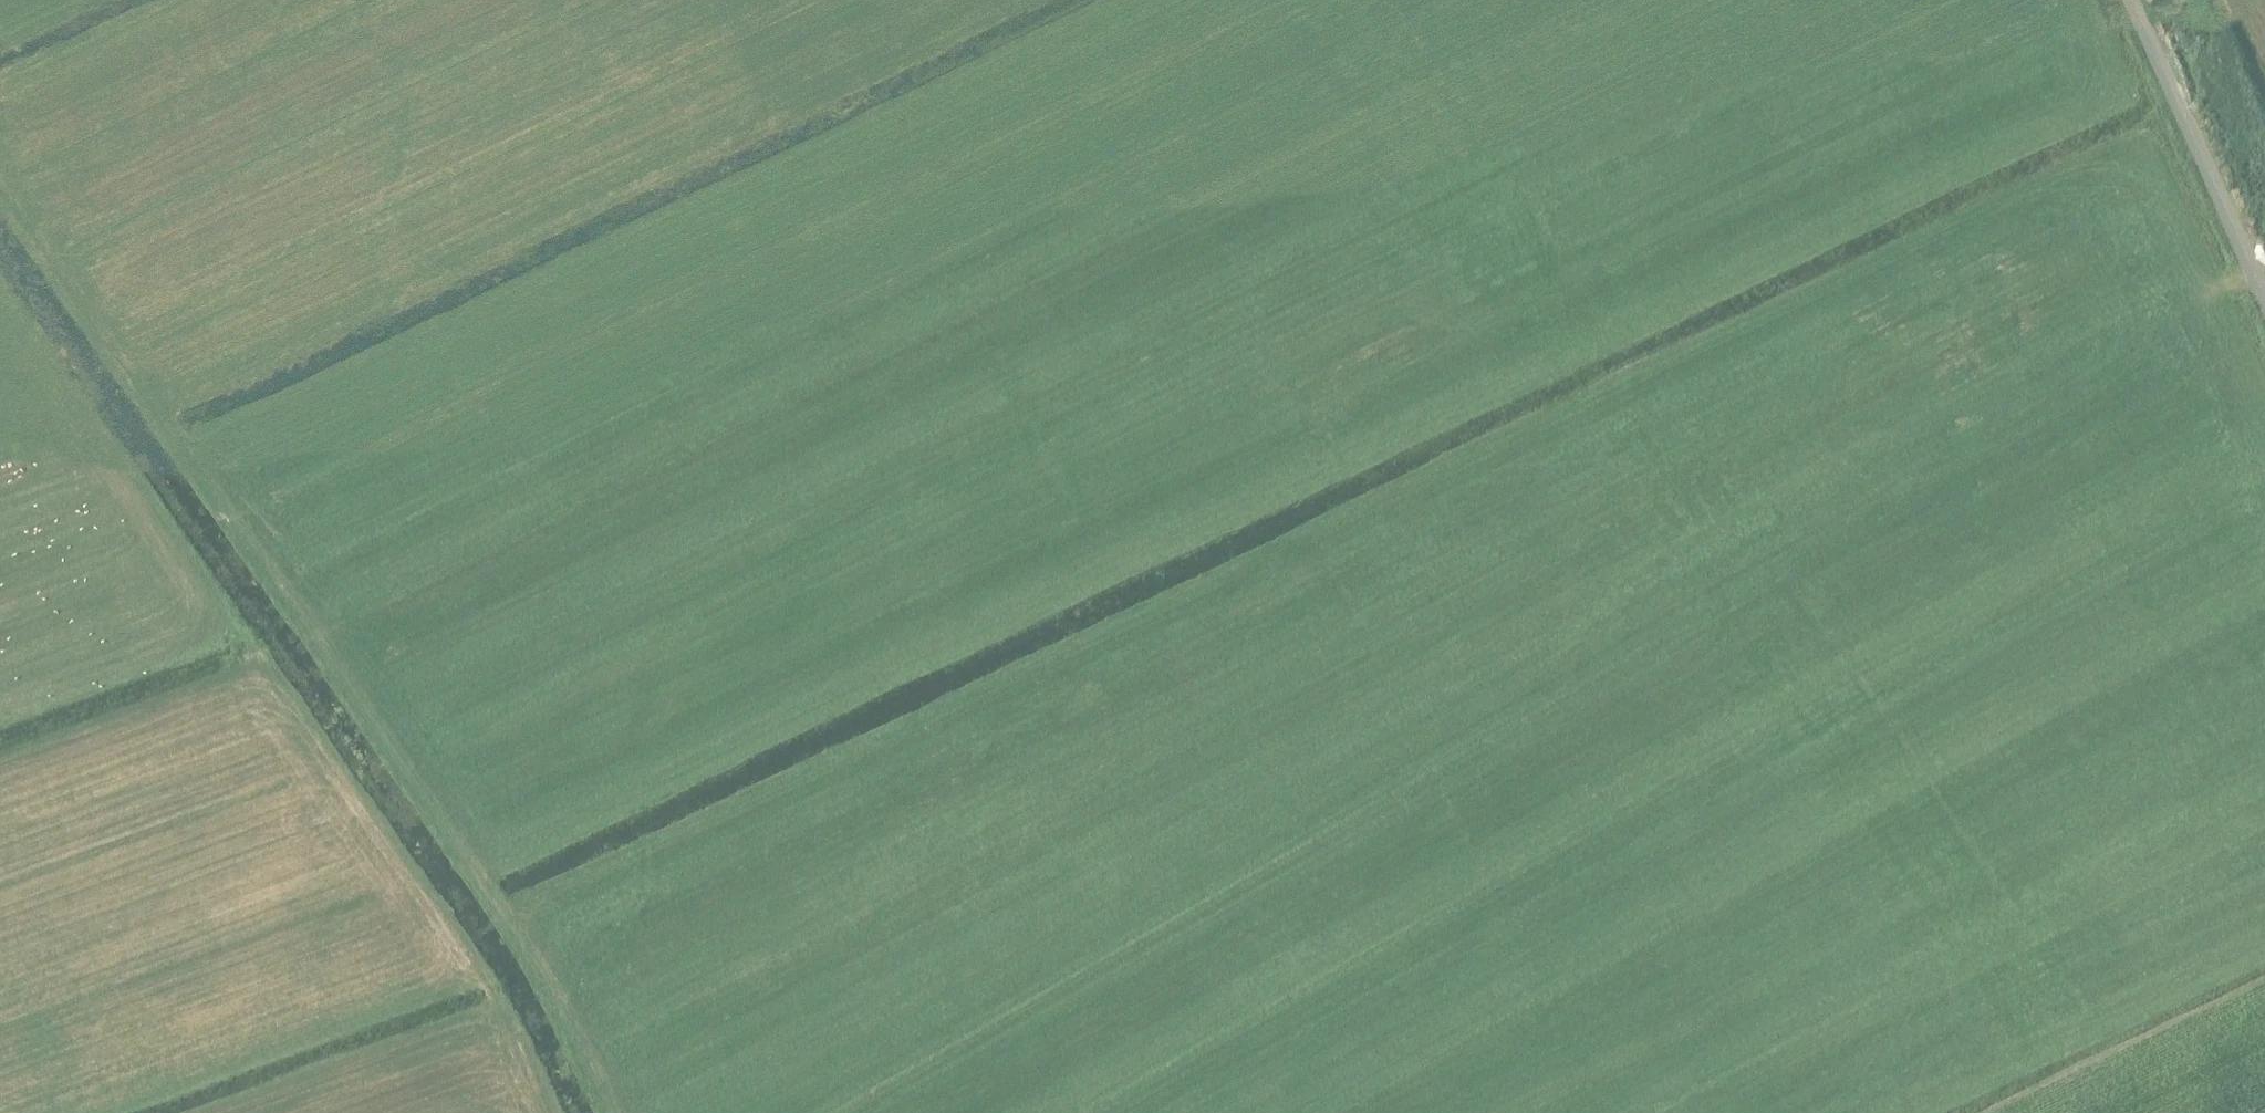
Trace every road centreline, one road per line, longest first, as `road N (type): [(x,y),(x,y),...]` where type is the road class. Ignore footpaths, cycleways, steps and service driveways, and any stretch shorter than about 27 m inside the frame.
road 1 (unclassified): [(2264,310),(2126,0)]

